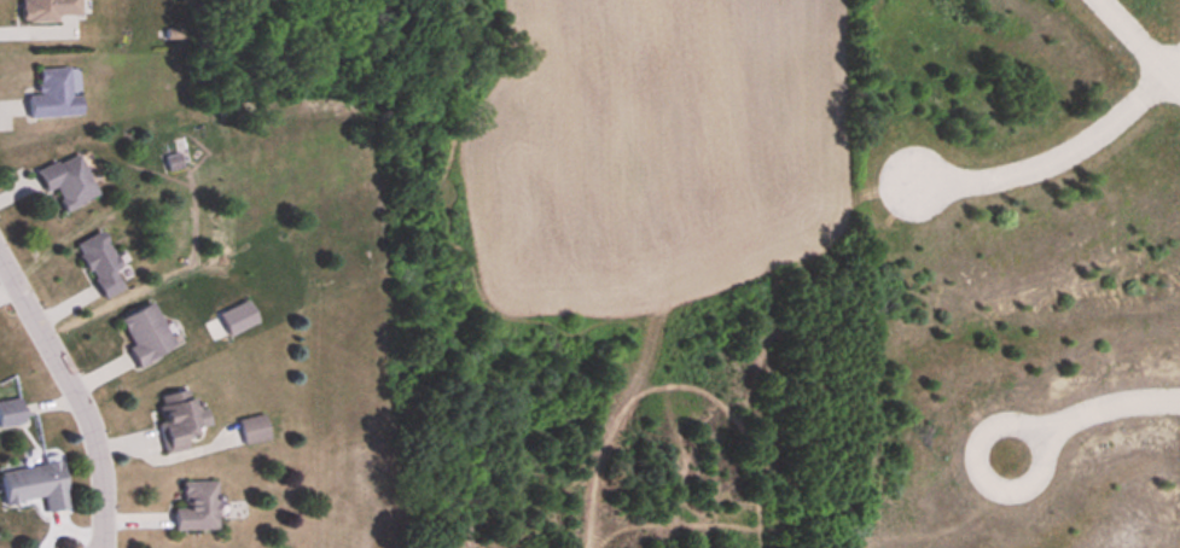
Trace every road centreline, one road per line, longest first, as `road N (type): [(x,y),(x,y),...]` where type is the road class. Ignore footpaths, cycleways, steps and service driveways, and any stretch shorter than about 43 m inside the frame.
road 1 (residential): [(105,547),(109,472),(99,438),(0,250)]
road 2 (residential): [(1179,62),(1060,164),(1015,179),(905,183)]
road 3 (residential): [(1008,459),(1076,416),(1179,403)]

